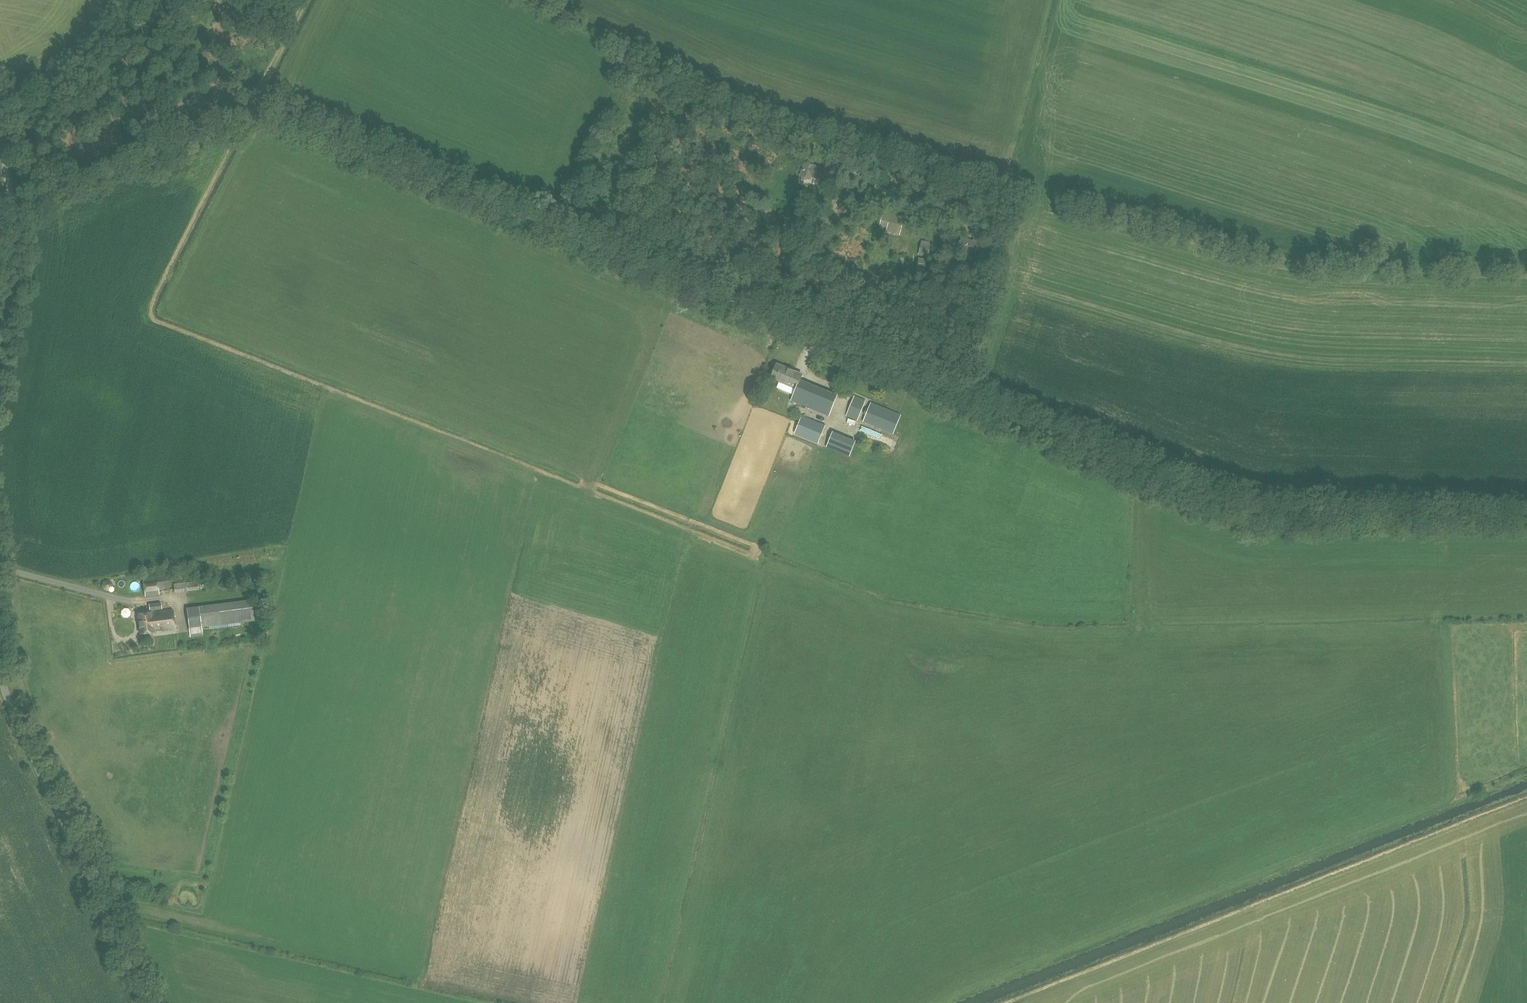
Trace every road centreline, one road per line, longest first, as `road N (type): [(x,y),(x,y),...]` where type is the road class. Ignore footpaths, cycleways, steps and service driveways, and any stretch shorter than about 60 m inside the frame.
road 1 (track): [(810,335),(273,118),(3,214)]
road 2 (unclassified): [(1526,518),(1227,505),(810,335)]
road 3 (unclassified): [(149,1002),(0,667)]

